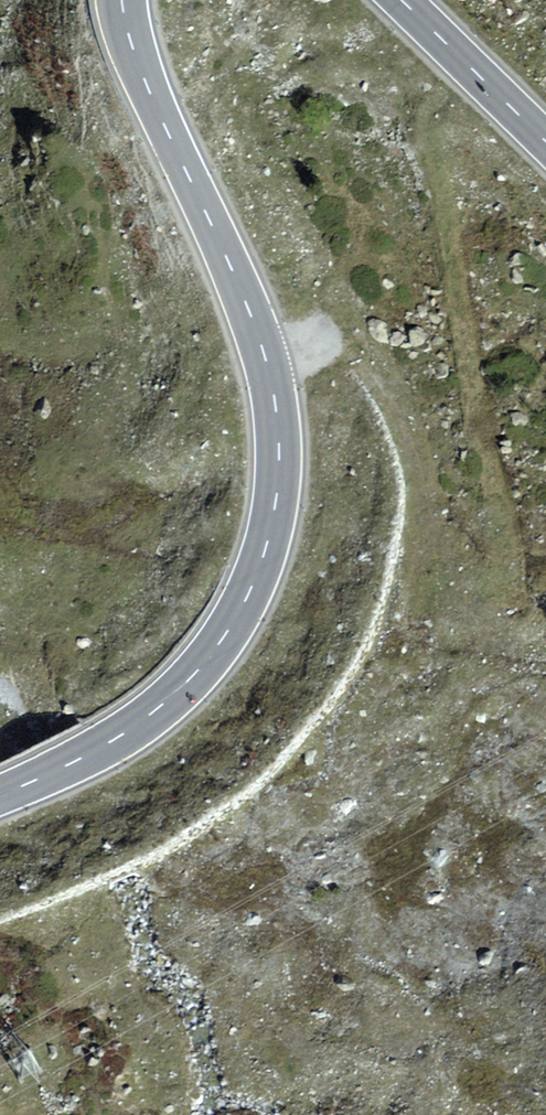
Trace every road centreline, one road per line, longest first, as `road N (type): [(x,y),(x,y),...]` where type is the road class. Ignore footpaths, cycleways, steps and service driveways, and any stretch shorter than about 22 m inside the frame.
road 1 (primary): [(122,0),(149,88),(266,359),(278,418),(278,495),(264,558),(200,670),(118,740),(0,796)]
road 2 (track): [(266,359),(329,337),(366,378),(390,438),(401,518),(374,623),(349,678),(295,752),(238,799),(132,867),(0,924)]
road 3 (primary): [(545,142),(403,0)]

